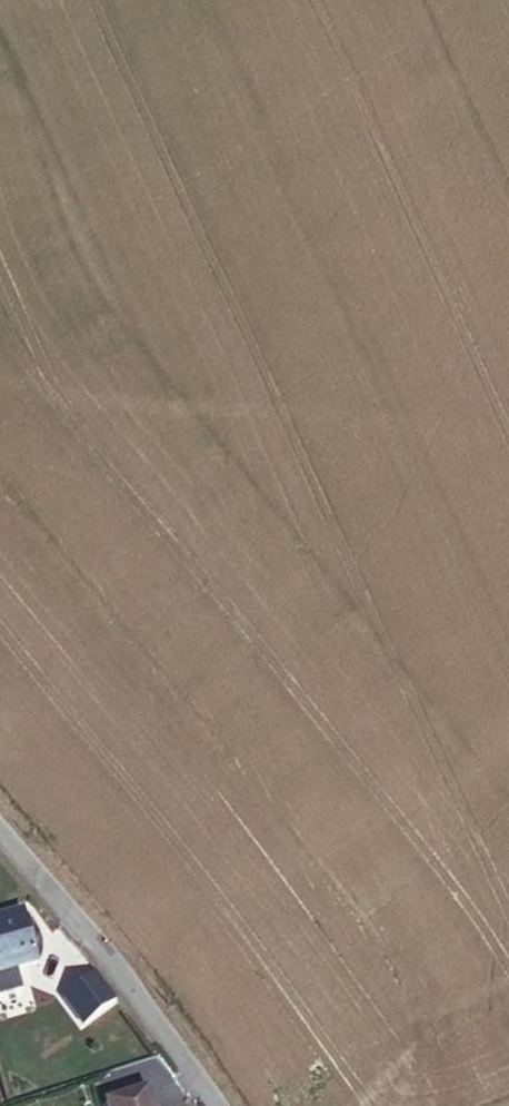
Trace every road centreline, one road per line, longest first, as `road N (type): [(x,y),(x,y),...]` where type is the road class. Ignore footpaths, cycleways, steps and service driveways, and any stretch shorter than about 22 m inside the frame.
road 1 (unclassified): [(204,1105),(0,835)]

